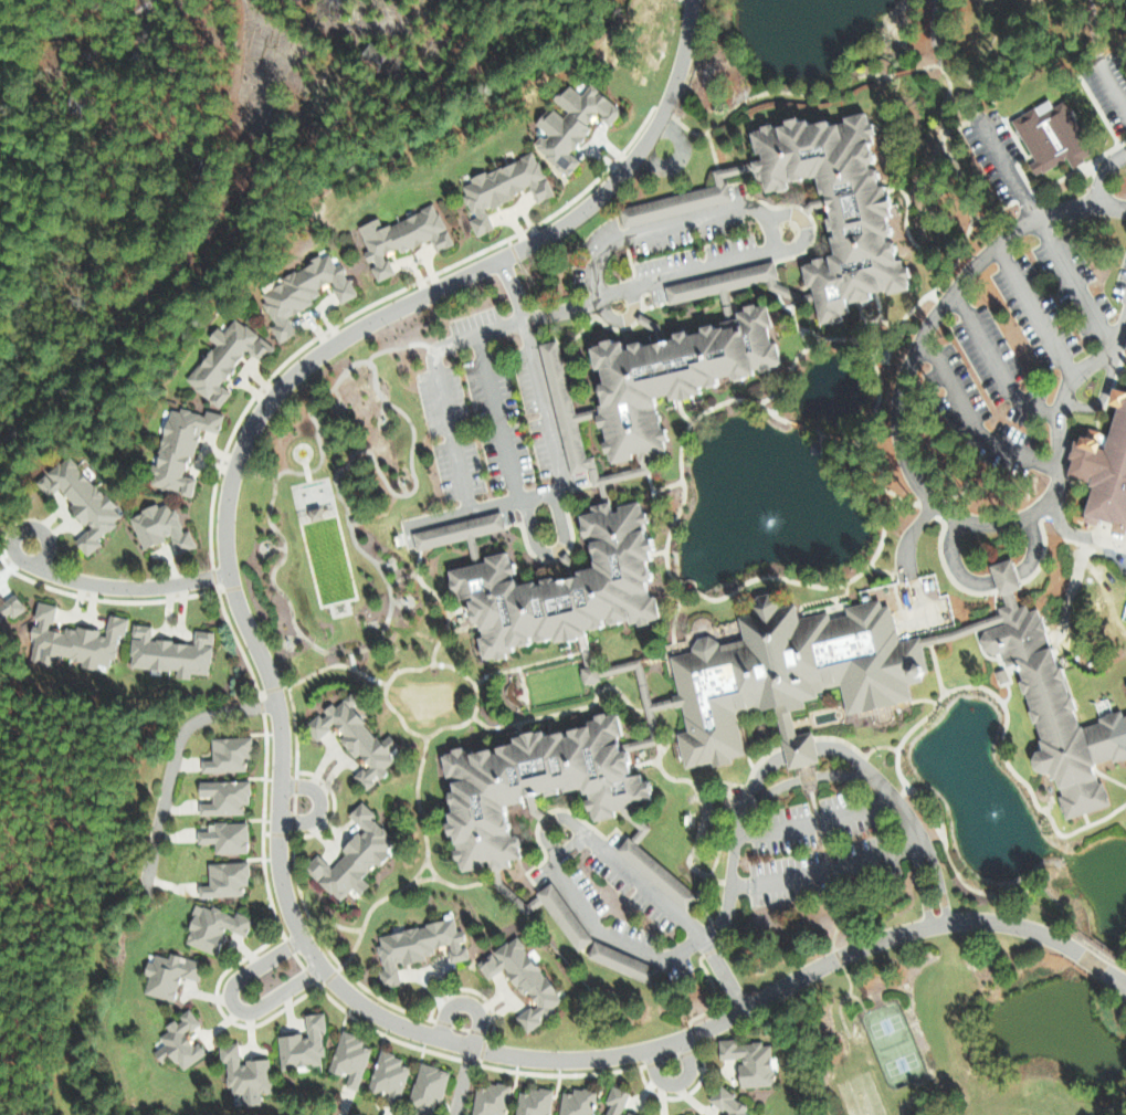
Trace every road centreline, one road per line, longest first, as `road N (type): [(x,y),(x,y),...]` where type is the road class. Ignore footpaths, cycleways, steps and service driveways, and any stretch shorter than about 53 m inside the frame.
road 1 (residential): [(1116,980),(1074,948),(1021,925),(929,925),(810,970),(683,1040),(613,1058),(534,1059),(392,1023),(354,1001),(301,938),(280,872),(281,727),(224,551),(236,455),(272,396),(330,345),(565,228),(623,170),(666,106),(686,42),(688,0)]
road 2 (residential): [(744,1009),(705,938),(582,835),(551,867),(596,929),(657,957),(705,938),(723,919),(745,812),(772,788),(808,777),(861,778),(896,804),(919,846)]
road 3 (residential): [(1125,210),(1048,212),(1002,235),(950,291),(918,337),(891,417),(896,456),(925,499),(982,524),(1014,519),(1039,499),(1059,448),(1053,414),(1065,378),(1120,338),(1125,321)]
road 4 (residential): [(228,574),(150,587),(80,580),(53,572),(15,557),(18,528),(41,532),(41,567)]
road 5 (residential): [(319,969),(260,1009),(246,1013),(228,1002),(235,978),(301,938)]
road 6 (residential): [(732,887),(919,846)]

